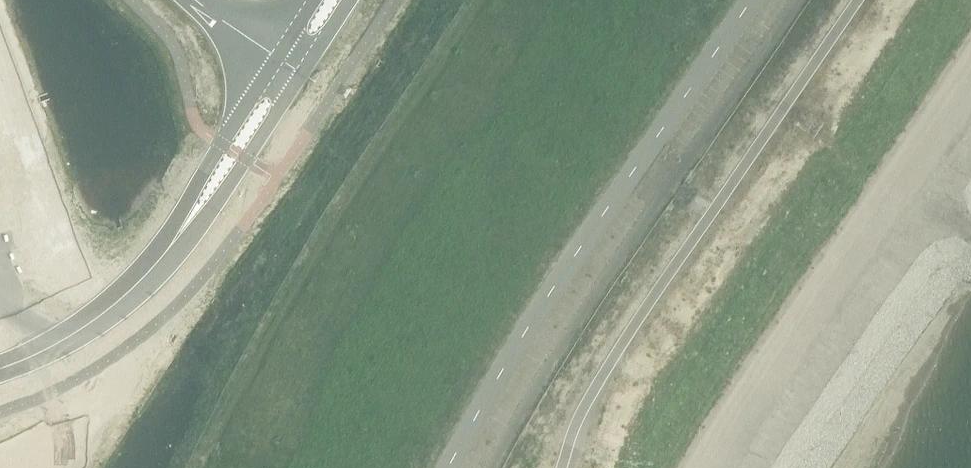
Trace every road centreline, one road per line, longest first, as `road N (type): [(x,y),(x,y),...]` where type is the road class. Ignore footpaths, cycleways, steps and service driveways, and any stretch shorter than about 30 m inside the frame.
road 1 (track): [(787,467),(970,185)]
road 2 (unclassified): [(183,233),(105,316),(51,350),(0,369)]
road 3 (unclassified): [(276,57),(196,185),(183,233)]
road 4 (unclassified): [(183,233),(220,198),(300,72)]

